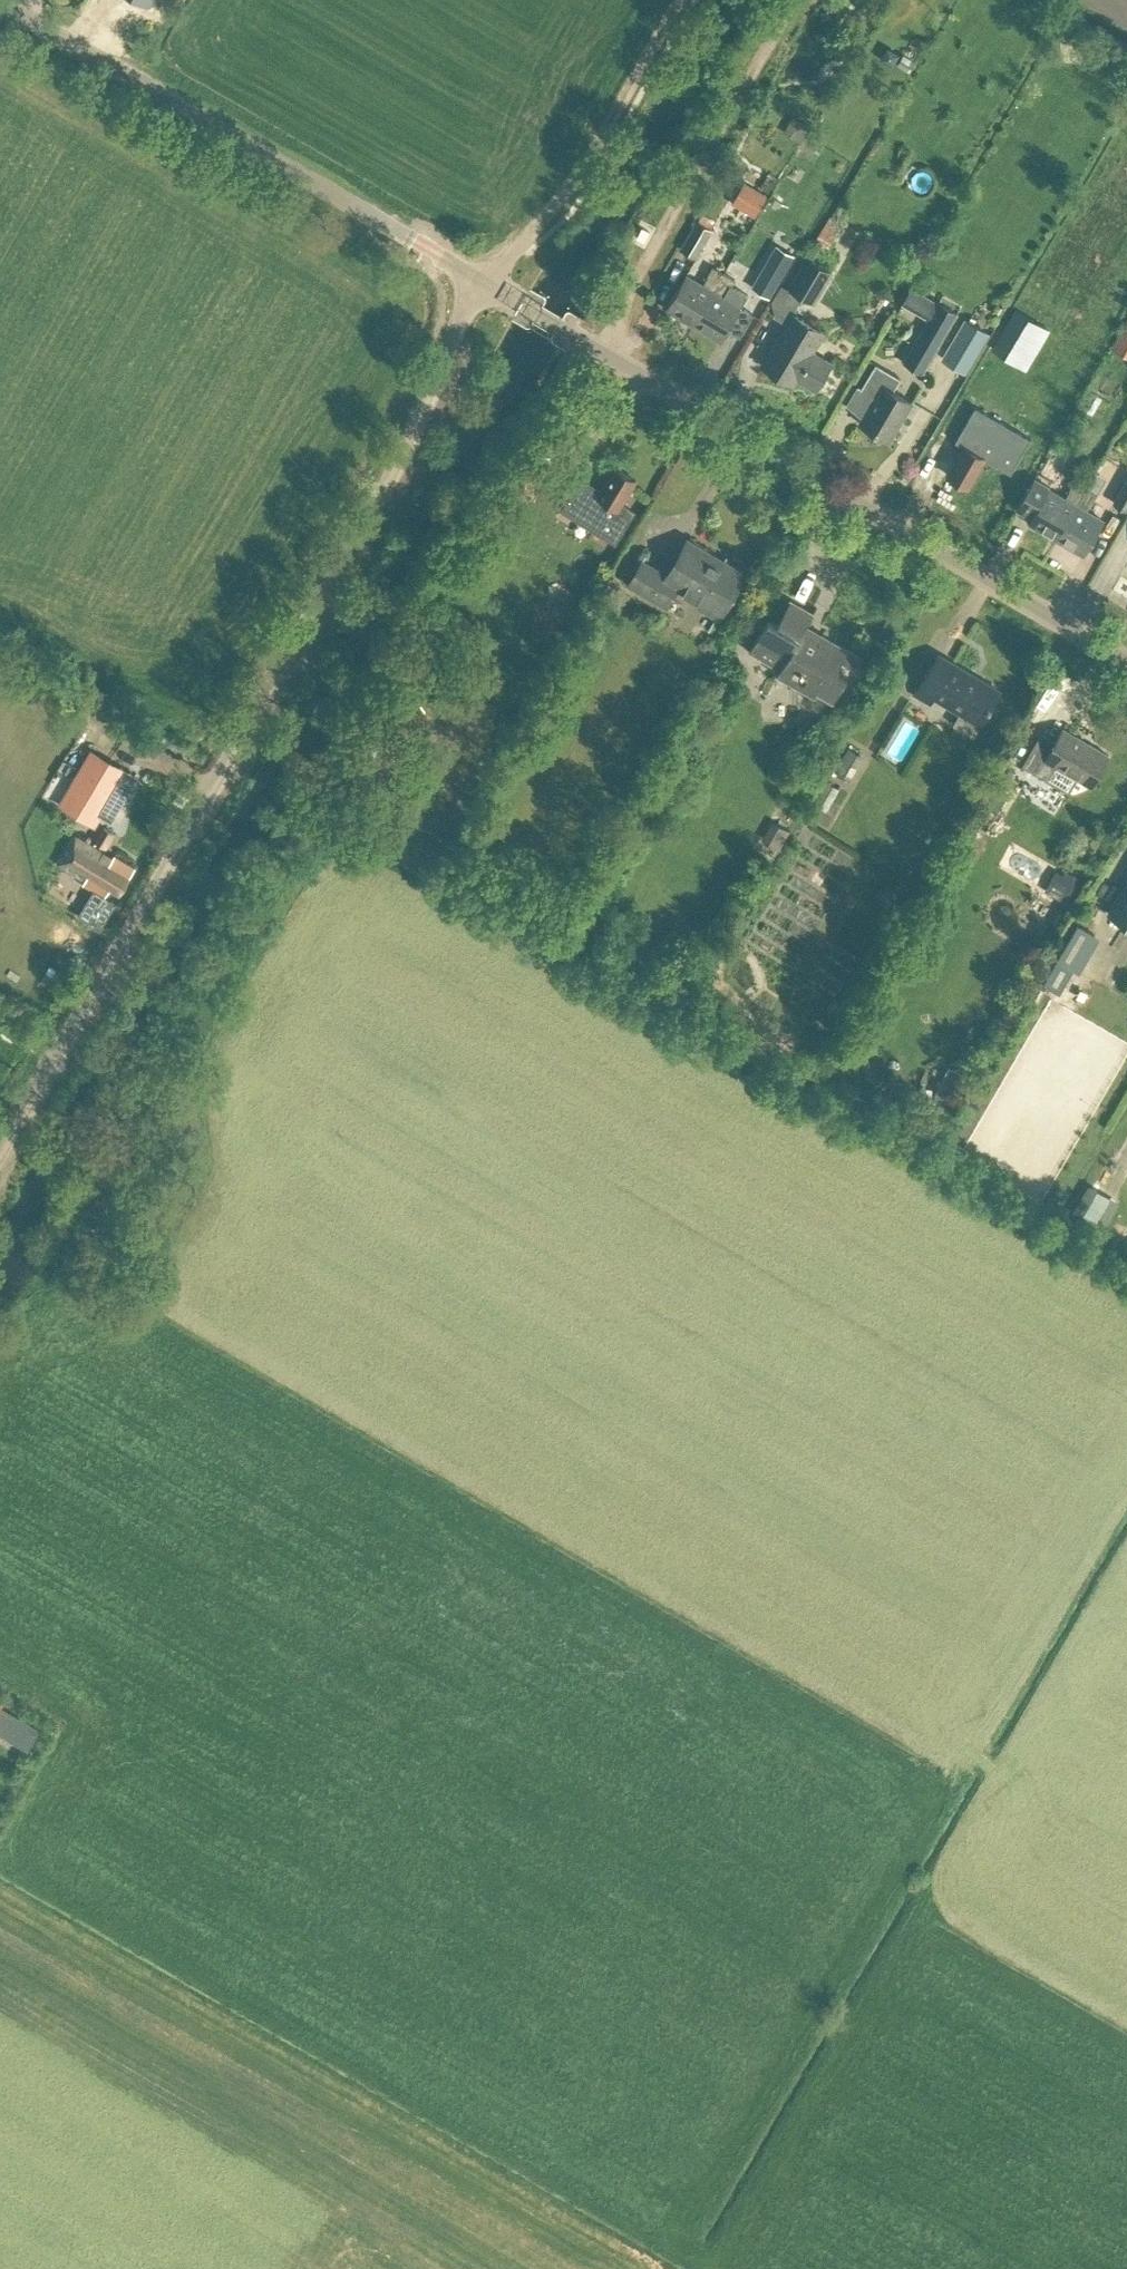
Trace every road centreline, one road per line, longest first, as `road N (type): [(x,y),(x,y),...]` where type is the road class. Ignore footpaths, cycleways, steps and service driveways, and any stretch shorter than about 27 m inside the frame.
road 1 (unclassified): [(0,1151),(397,461),(482,281)]
road 2 (tertiary): [(1126,660),(482,281)]
road 3 (tertiary): [(482,281),(0,2)]
road 4 (track): [(531,234),(559,201),(676,0)]

